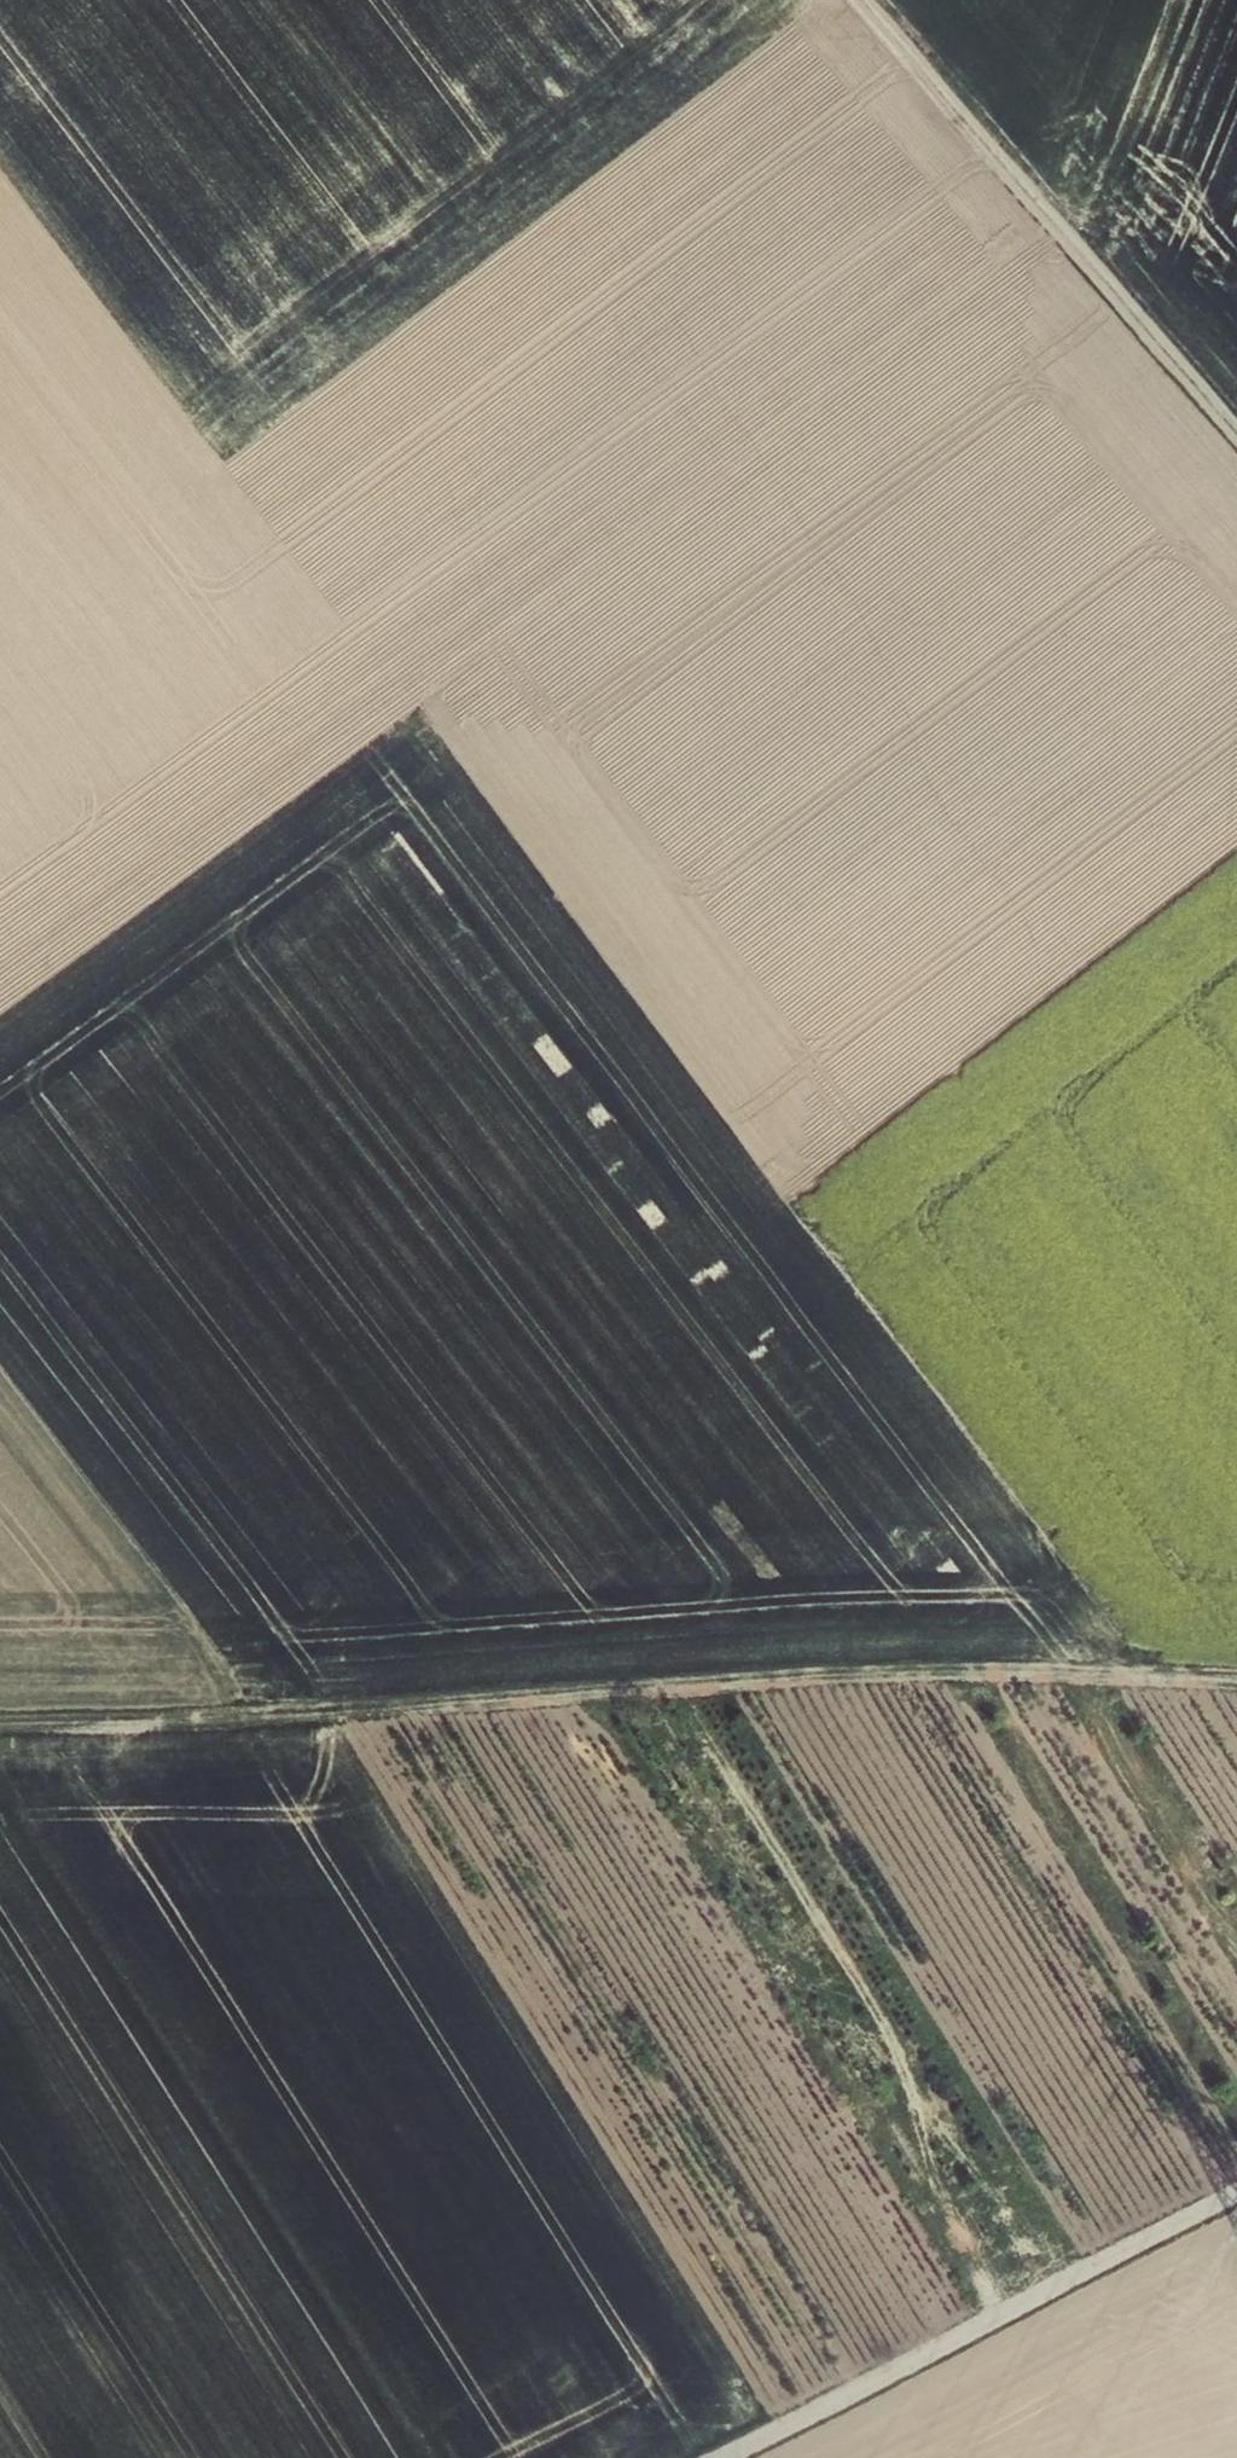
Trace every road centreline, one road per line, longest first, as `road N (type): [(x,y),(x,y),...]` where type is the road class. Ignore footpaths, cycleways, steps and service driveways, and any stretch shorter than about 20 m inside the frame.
road 1 (track): [(1236,1686),(641,1683),(0,1715)]
road 2 (track): [(695,2457),(1236,2189)]
road 3 (track): [(863,0),(1236,432)]

